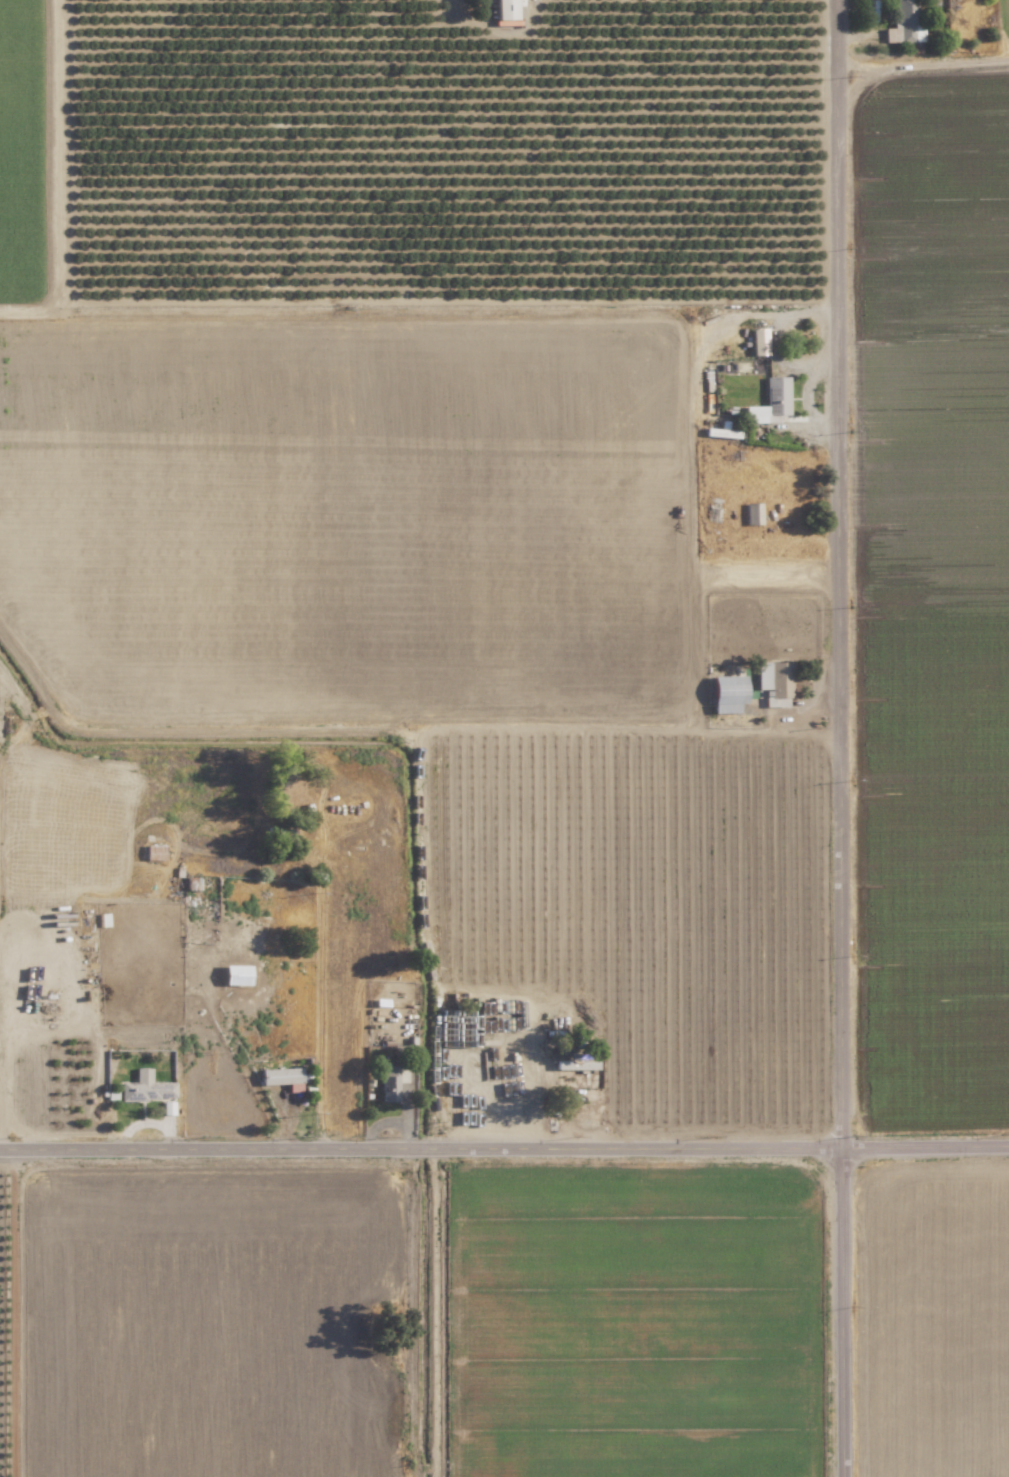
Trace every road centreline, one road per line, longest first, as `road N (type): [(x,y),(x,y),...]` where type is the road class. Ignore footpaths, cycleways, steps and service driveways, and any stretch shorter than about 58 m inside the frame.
road 1 (residential): [(842,1146),(840,0)]
road 2 (tertiary): [(842,1146),(0,1147)]
road 3 (residential): [(845,1476),(842,1146)]
road 4 (track): [(841,89),(863,72),(899,63),(1008,56)]
road 5 (tertiary): [(1008,1139),(842,1146)]

